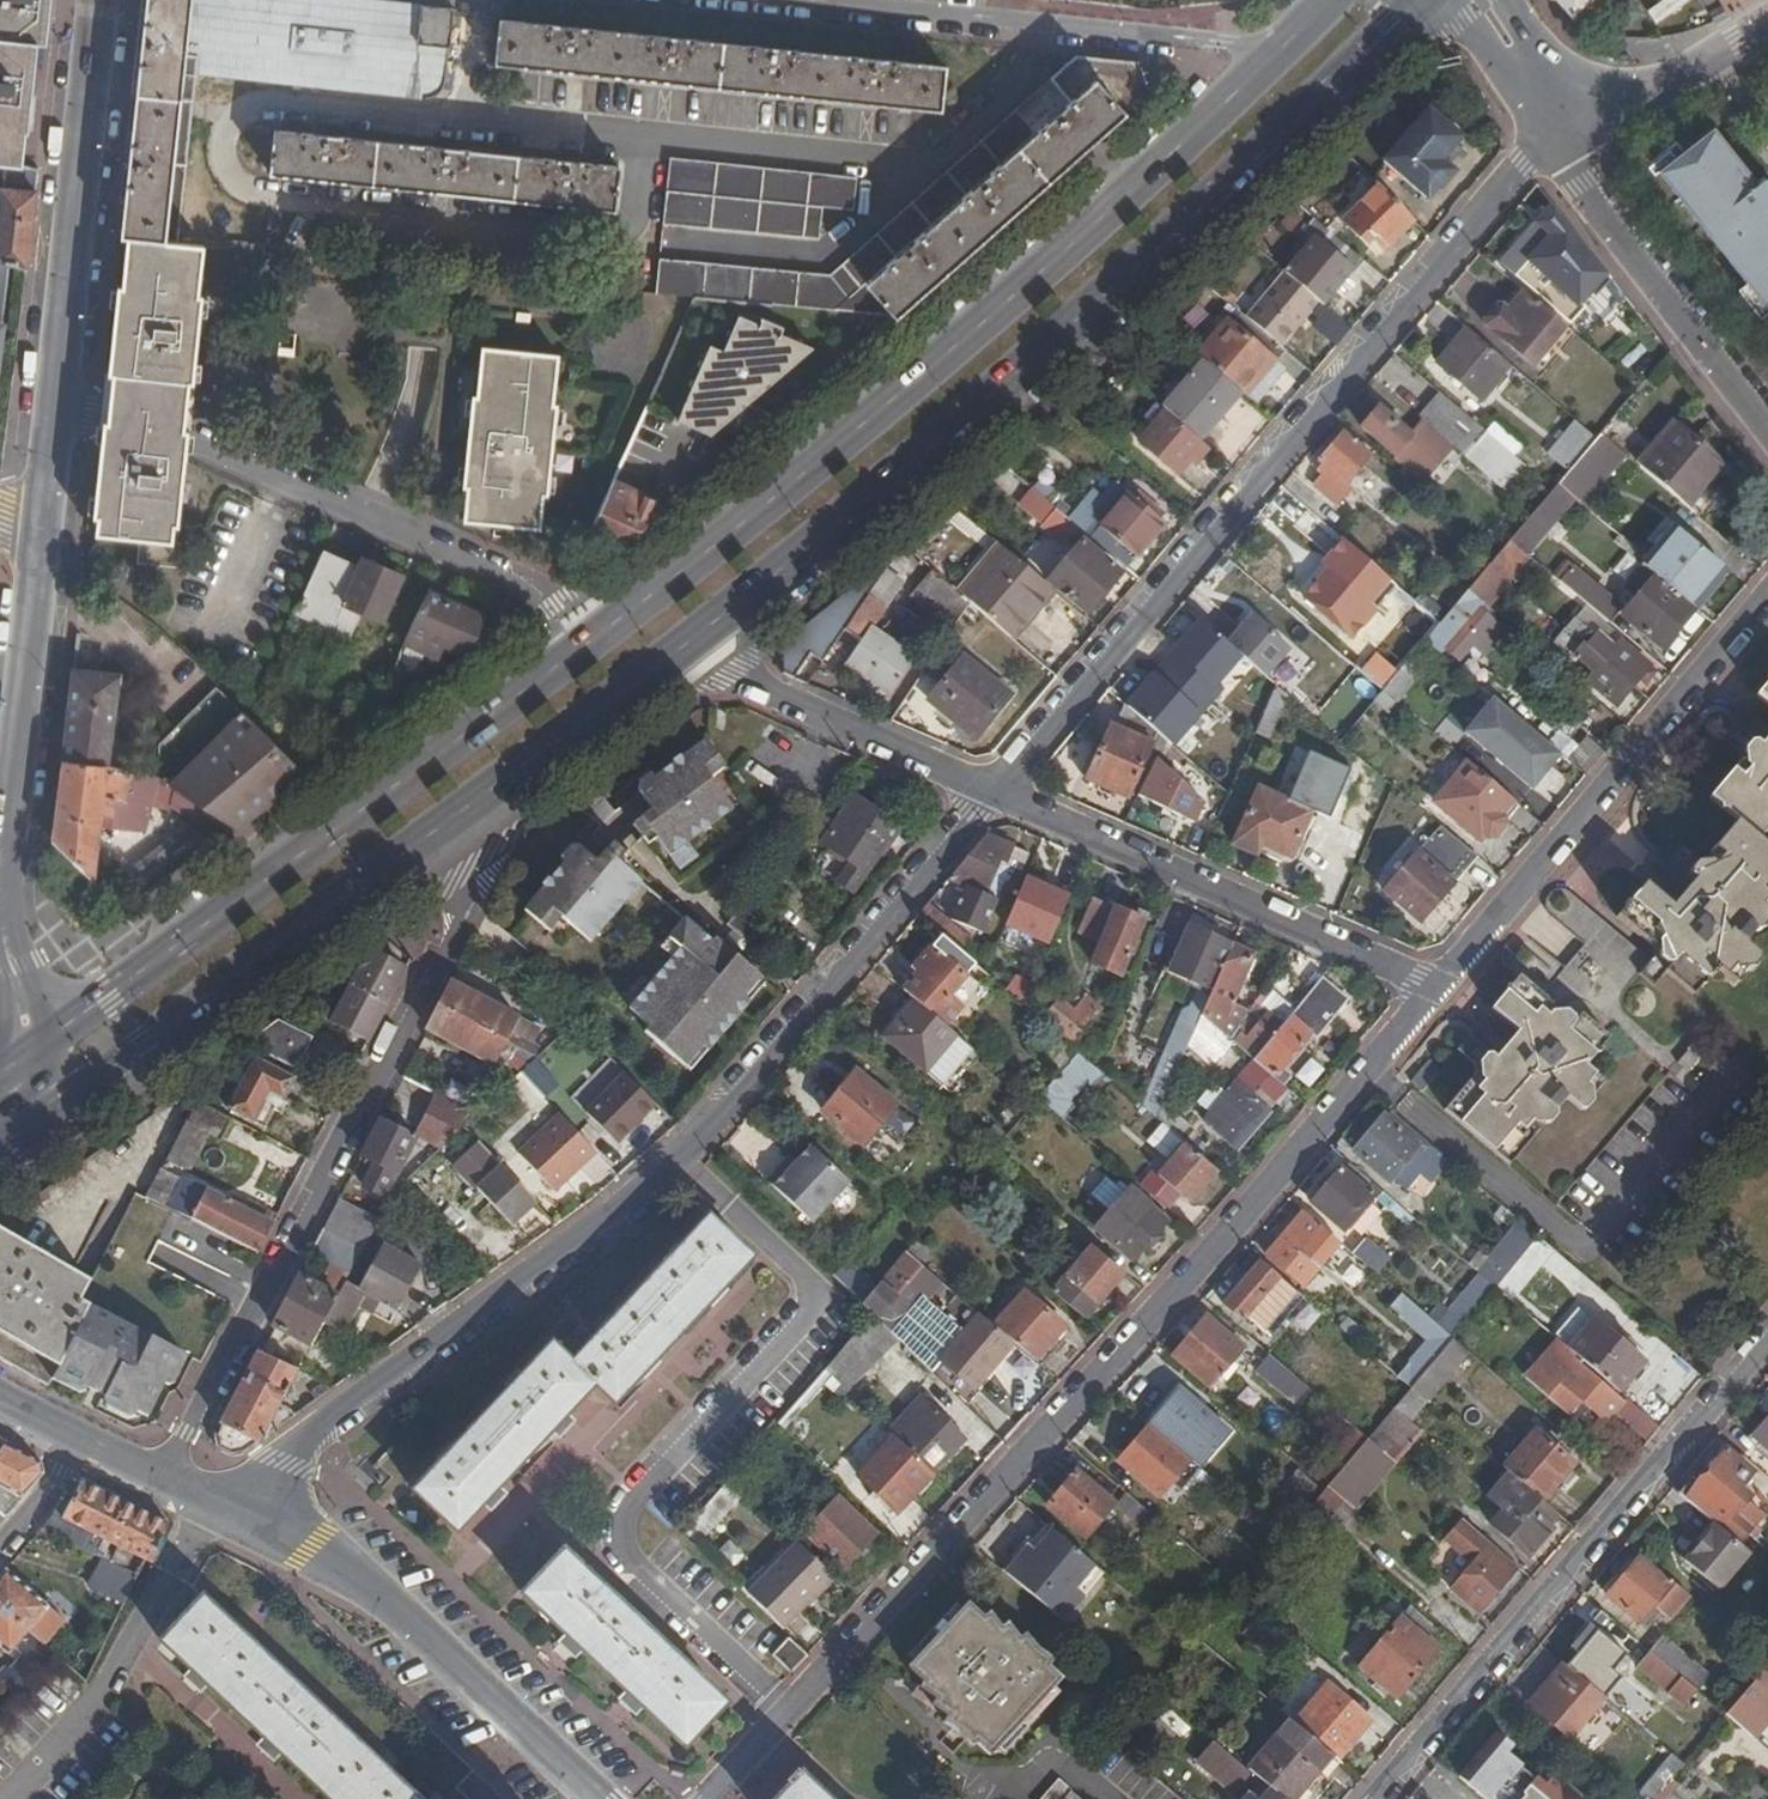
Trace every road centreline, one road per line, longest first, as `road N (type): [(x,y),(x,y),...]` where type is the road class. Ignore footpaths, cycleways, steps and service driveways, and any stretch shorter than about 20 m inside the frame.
road 1 (residential): [(1435,991),(709,1798)]
road 2 (residential): [(210,1504),(286,1462),(676,1156),(993,789)]
road 3 (primary): [(680,647),(953,427),(1405,0)]
road 4 (primary): [(1282,53),(906,389),(613,626)]
road 5 (residential): [(993,789),(1553,127)]
road 6 (unclassified): [(453,818),(475,866),(454,944),(158,1479)]
road 7 (primary): [(613,626),(30,1046)]
road 8 (residential): [(1369,1798),(1767,1318)]
road 9 (residential): [(54,387),(613,626)]
road 10 (residential): [(1435,991),(1767,597)]
road 11 (primary): [(45,1105),(453,818)]
road 12 (tertiary): [(210,1504),(306,1540),(376,1596),(591,1798)]
road 13 (residential): [(993,789),(1435,991)]
road 14 (residential): [(1282,53),(804,0)]
road 15 (tertiary): [(97,0),(54,387)]
road 16 (residential): [(1767,426),(1583,182),(1553,127)]
road 17 (residential): [(1,1798),(87,1702),(210,1504)]
road 18 (tertiary): [(39,540),(0,899)]
road 19 (residential): [(993,789),(680,647)]
road 20 (primary): [(453,818),(680,647)]
road 21 (tertiary): [(1767,25),(1553,127)]
road 22 (tertiary): [(54,387),(39,540)]
road 23 (tertiary): [(1441,0),(1482,48),(1538,92)]
road 24 (residential): [(0,1535),(79,1441)]

